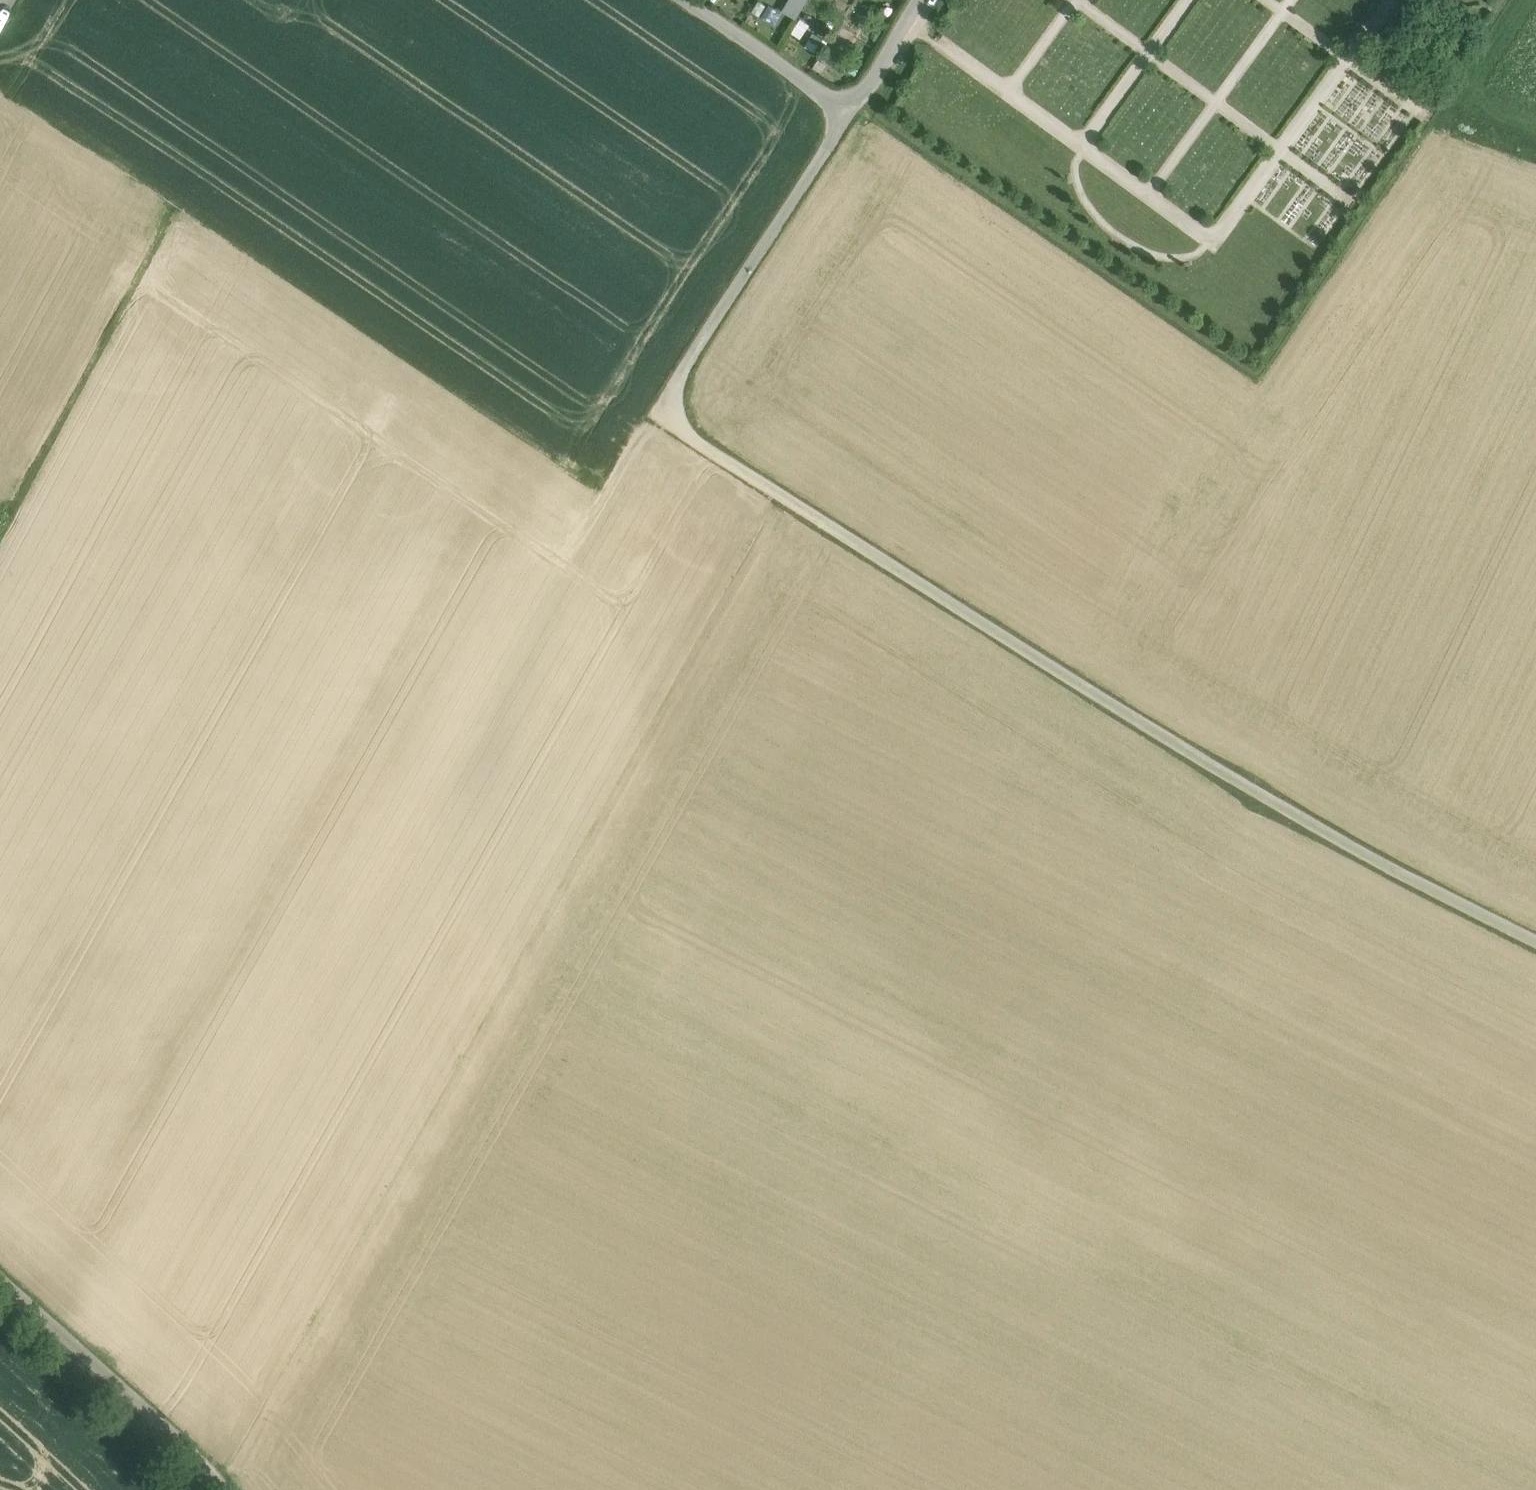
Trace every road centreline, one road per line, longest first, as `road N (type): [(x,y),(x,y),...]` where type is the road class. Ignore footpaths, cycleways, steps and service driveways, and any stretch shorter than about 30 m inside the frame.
road 1 (track): [(856,108),(689,371),(689,414),(703,444),(1322,833),(1535,938)]
road 2 (unclassified): [(0,1277),(235,1489)]
road 3 (track): [(695,0),(856,108)]

